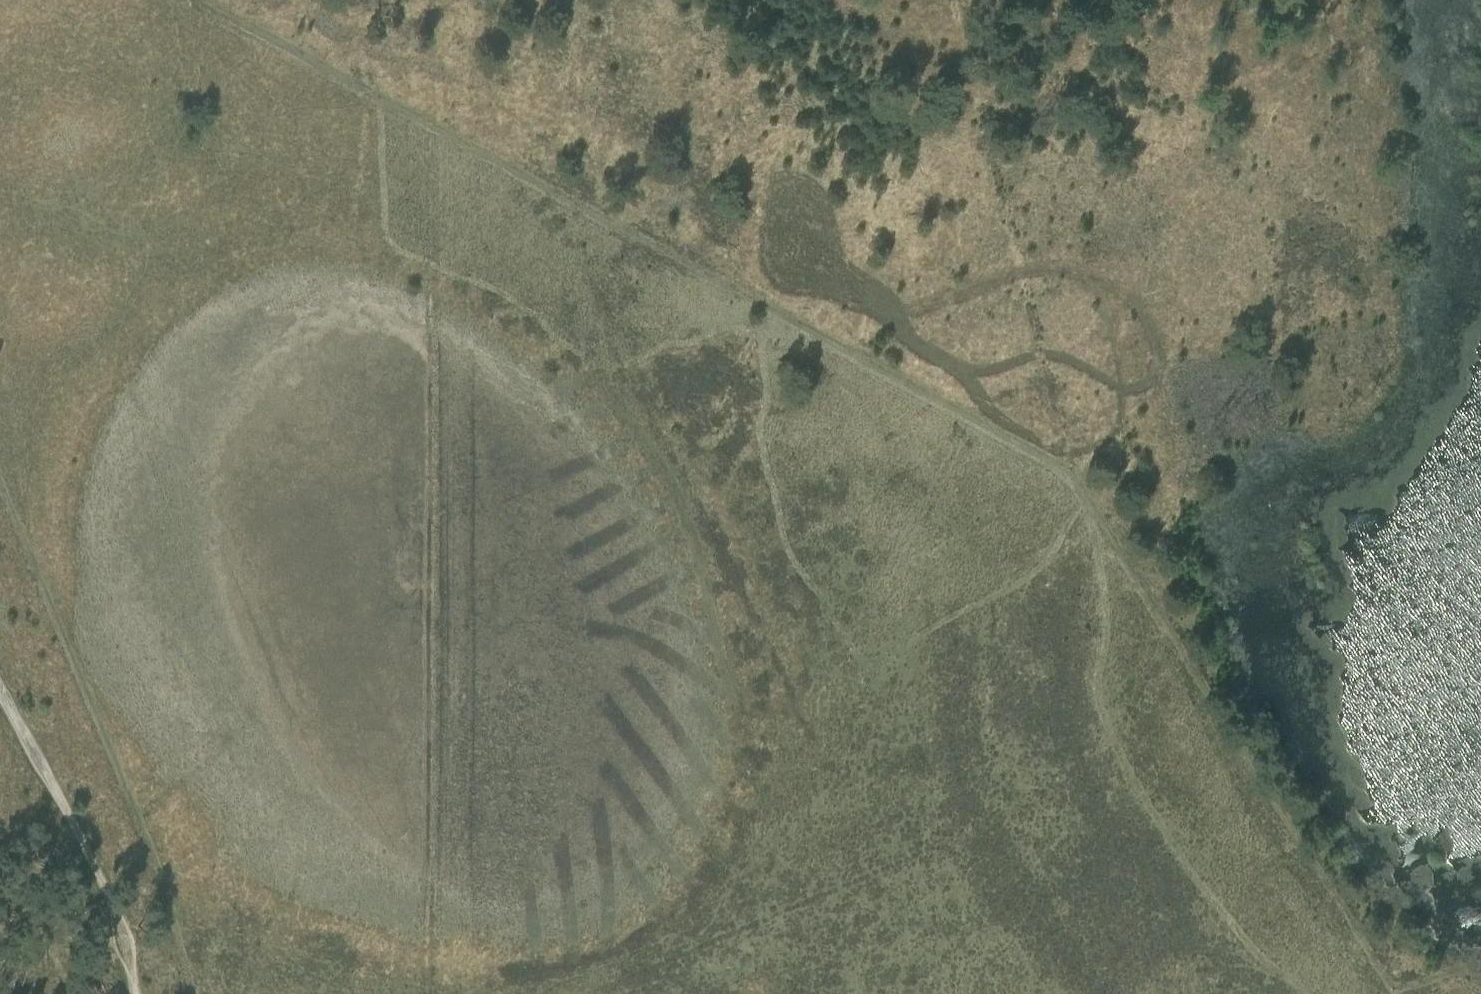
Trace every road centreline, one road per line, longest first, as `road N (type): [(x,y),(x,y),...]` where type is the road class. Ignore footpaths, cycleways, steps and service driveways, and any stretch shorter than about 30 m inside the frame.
road 1 (track): [(0,691),(69,814),(119,931),(133,993)]

